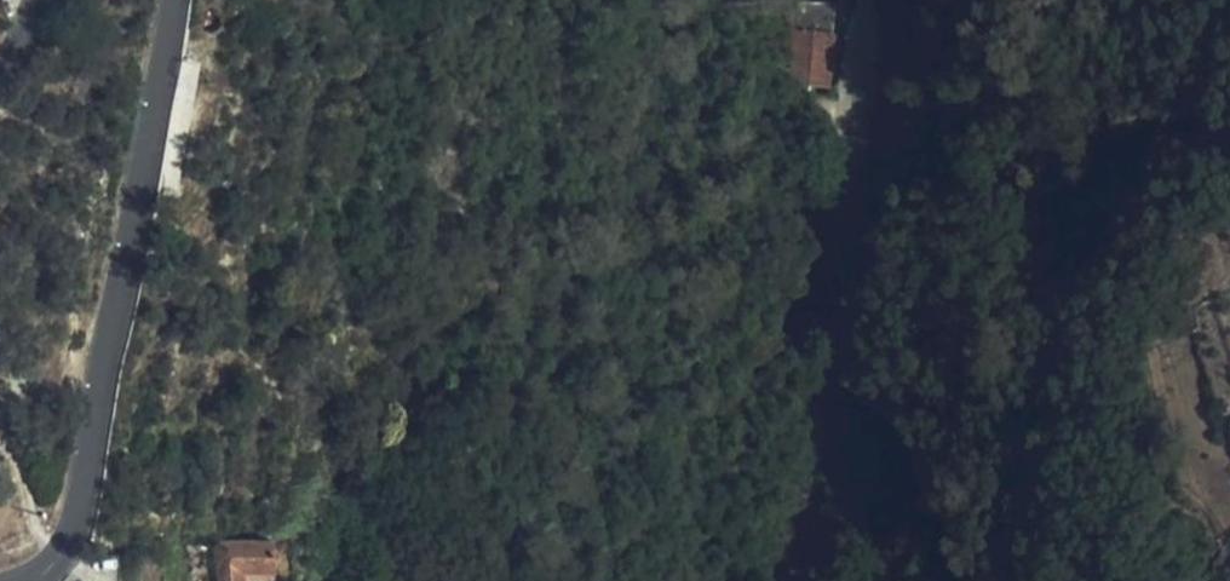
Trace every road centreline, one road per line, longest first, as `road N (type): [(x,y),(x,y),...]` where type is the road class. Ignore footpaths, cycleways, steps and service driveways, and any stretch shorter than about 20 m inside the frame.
road 1 (unclassified): [(36,580),(64,547),(92,453),(174,0)]
road 2 (residential): [(791,580),(818,335),(818,178),(872,0)]

